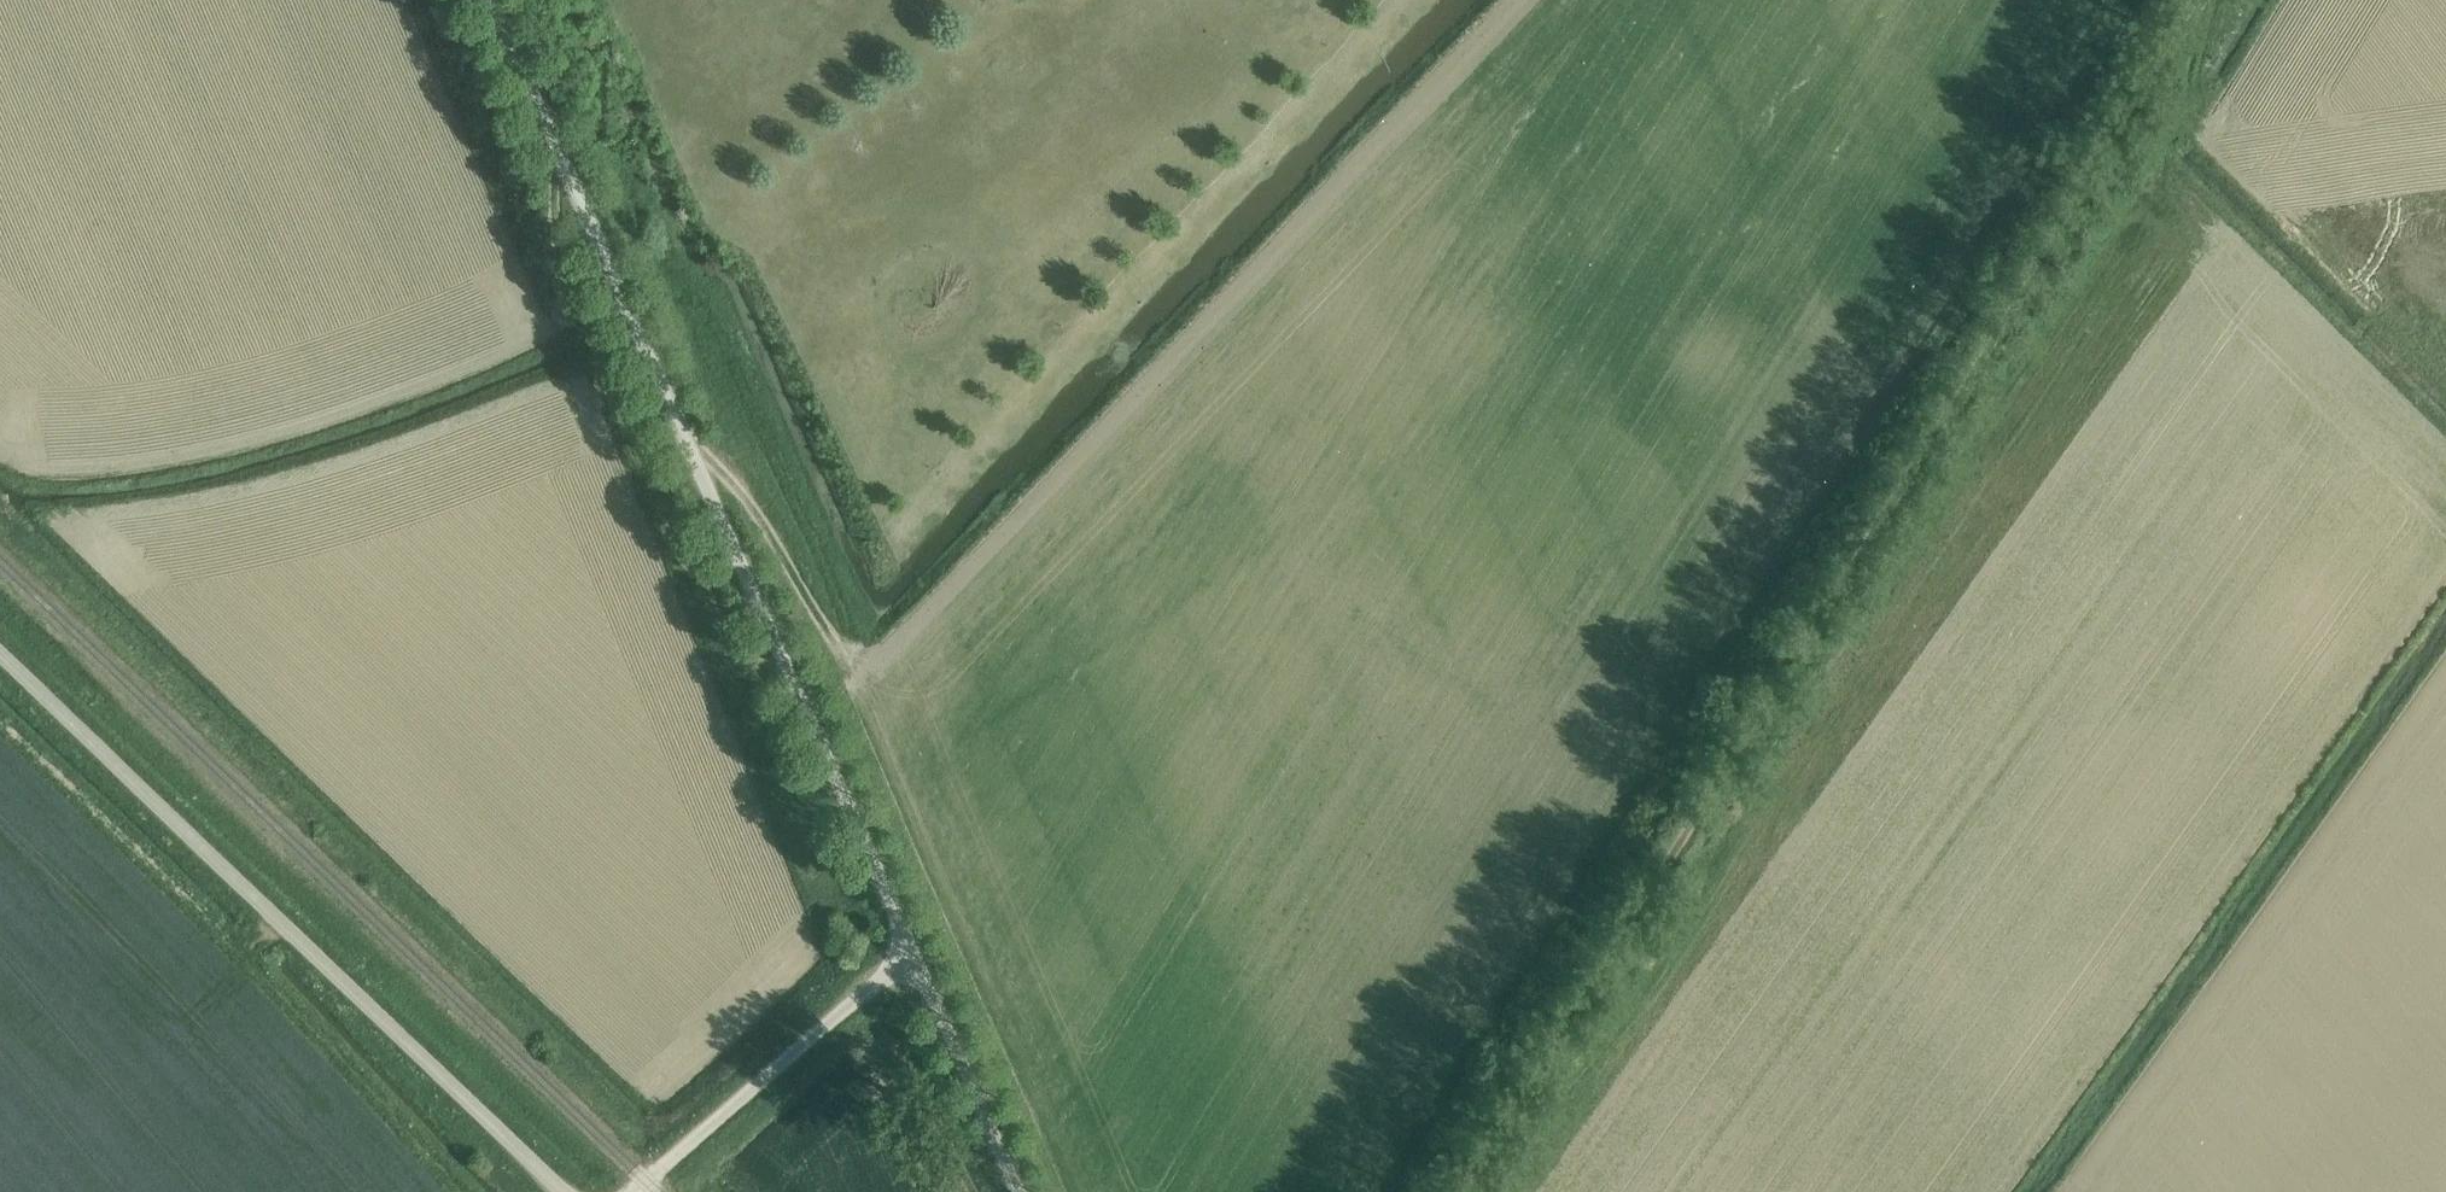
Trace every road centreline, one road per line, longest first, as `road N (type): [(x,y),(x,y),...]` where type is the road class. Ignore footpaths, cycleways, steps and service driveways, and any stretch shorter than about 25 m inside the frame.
road 1 (track): [(1458,1191),(2207,0)]
road 2 (unclassified): [(491,0),(913,958)]
road 3 (unclassified): [(567,1191),(0,648)]
road 4 (unclassified): [(913,958),(878,977),(633,1191)]
road 5 (unclassified): [(913,958),(1016,1191)]

